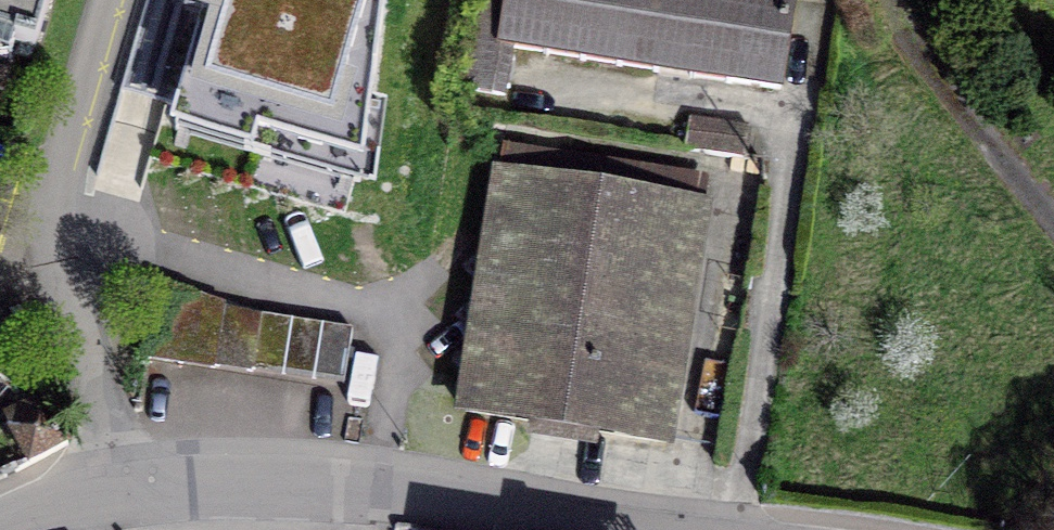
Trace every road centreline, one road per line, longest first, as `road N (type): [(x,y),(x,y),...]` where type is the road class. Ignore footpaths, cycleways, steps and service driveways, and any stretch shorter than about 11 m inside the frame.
road 1 (residential): [(190,481),(55,248),(114,0)]
road 2 (residential): [(190,481),(468,497),(677,529)]
road 3 (residential): [(1053,230),(891,0)]
road 4 (residential): [(8,529),(105,490),(190,481)]

